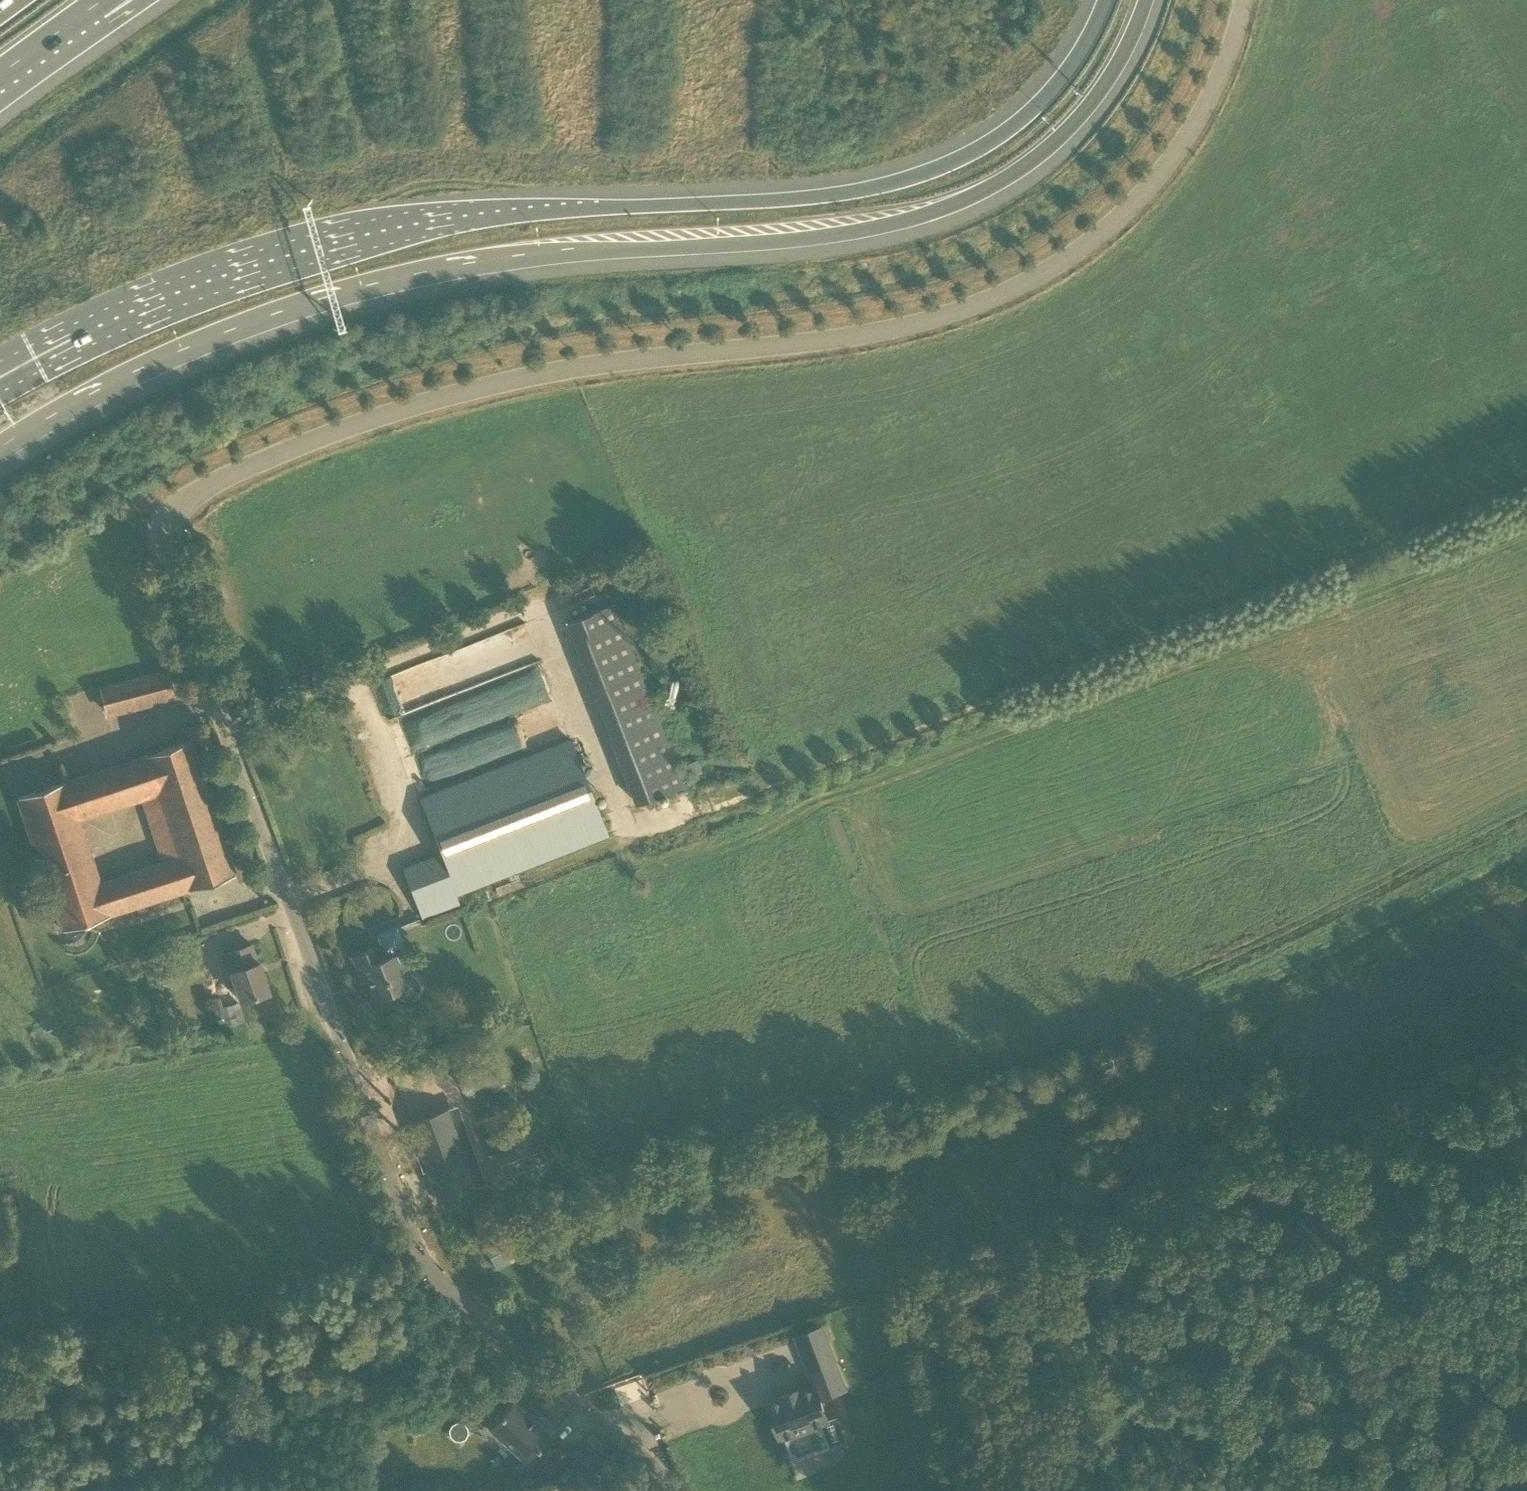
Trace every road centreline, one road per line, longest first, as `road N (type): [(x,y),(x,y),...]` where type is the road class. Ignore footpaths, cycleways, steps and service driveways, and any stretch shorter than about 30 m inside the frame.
road 1 (unclassified): [(673,1490),(442,1284),(422,1249),(177,611),(161,552),(165,525),(212,482),(446,399),(550,375),(839,341),(976,308),(1055,269),(1171,165),(1217,91),(1246,0)]
road 2 (motorway): [(0,448),(60,411),(225,336),(410,279),(593,252),(819,242),(938,215),(994,190),(1052,148),(1103,92),(1149,0)]
road 3 (motorway): [(1109,0),(1087,46),(1039,106),(985,148),(923,176),(779,203),(479,219),(351,244),(189,295),(0,390)]

